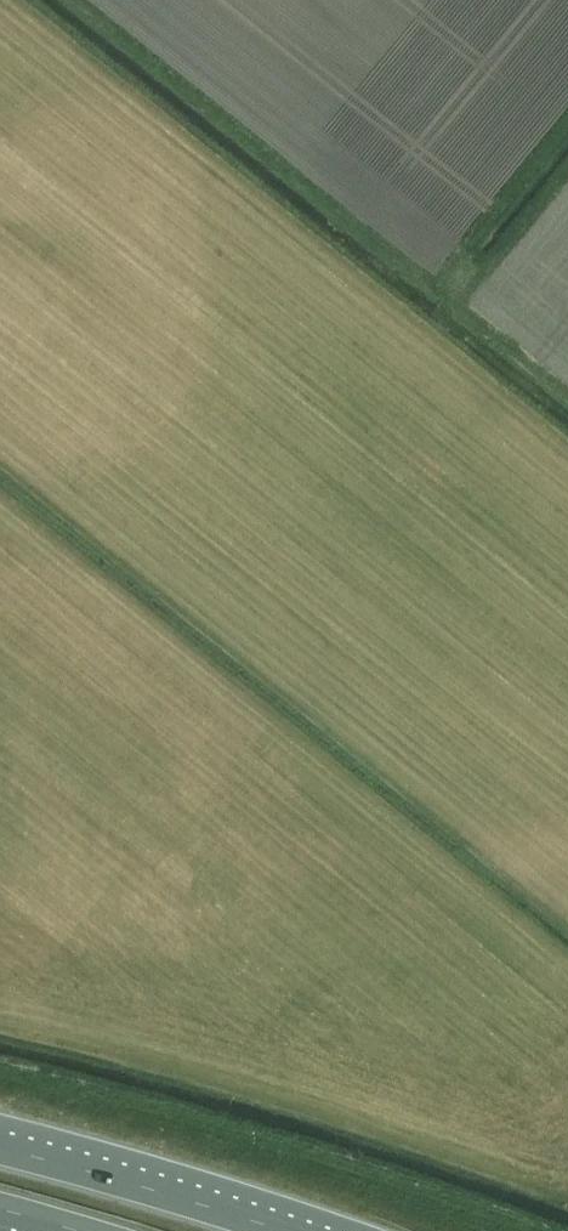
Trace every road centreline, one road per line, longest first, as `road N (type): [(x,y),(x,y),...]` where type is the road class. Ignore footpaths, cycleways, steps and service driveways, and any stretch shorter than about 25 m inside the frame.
road 1 (trunk): [(293,1230),(0,1144)]

